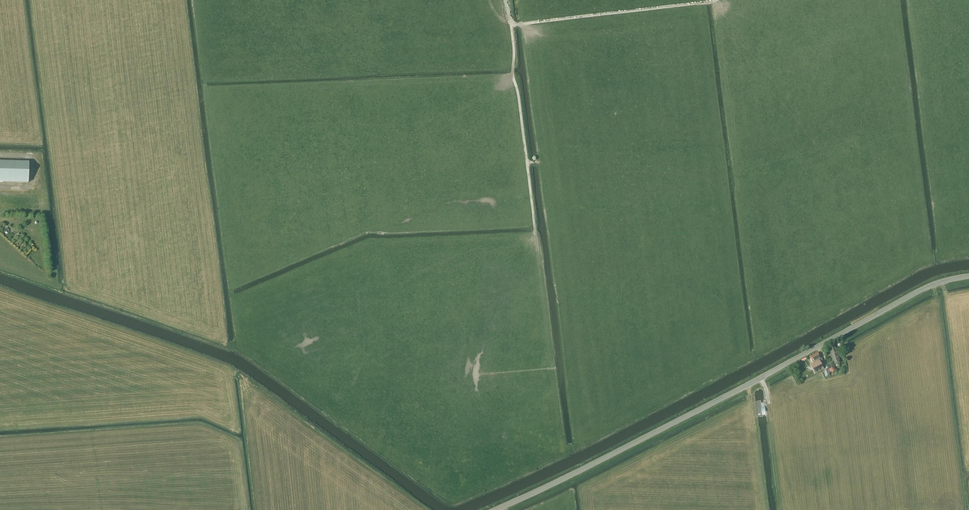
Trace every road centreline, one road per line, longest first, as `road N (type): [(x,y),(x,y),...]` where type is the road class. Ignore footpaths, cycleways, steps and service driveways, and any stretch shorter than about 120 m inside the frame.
road 1 (unclassified): [(496,509),(921,293),(968,279)]
road 2 (track): [(535,235),(508,0)]
road 3 (track): [(714,0),(511,25)]

